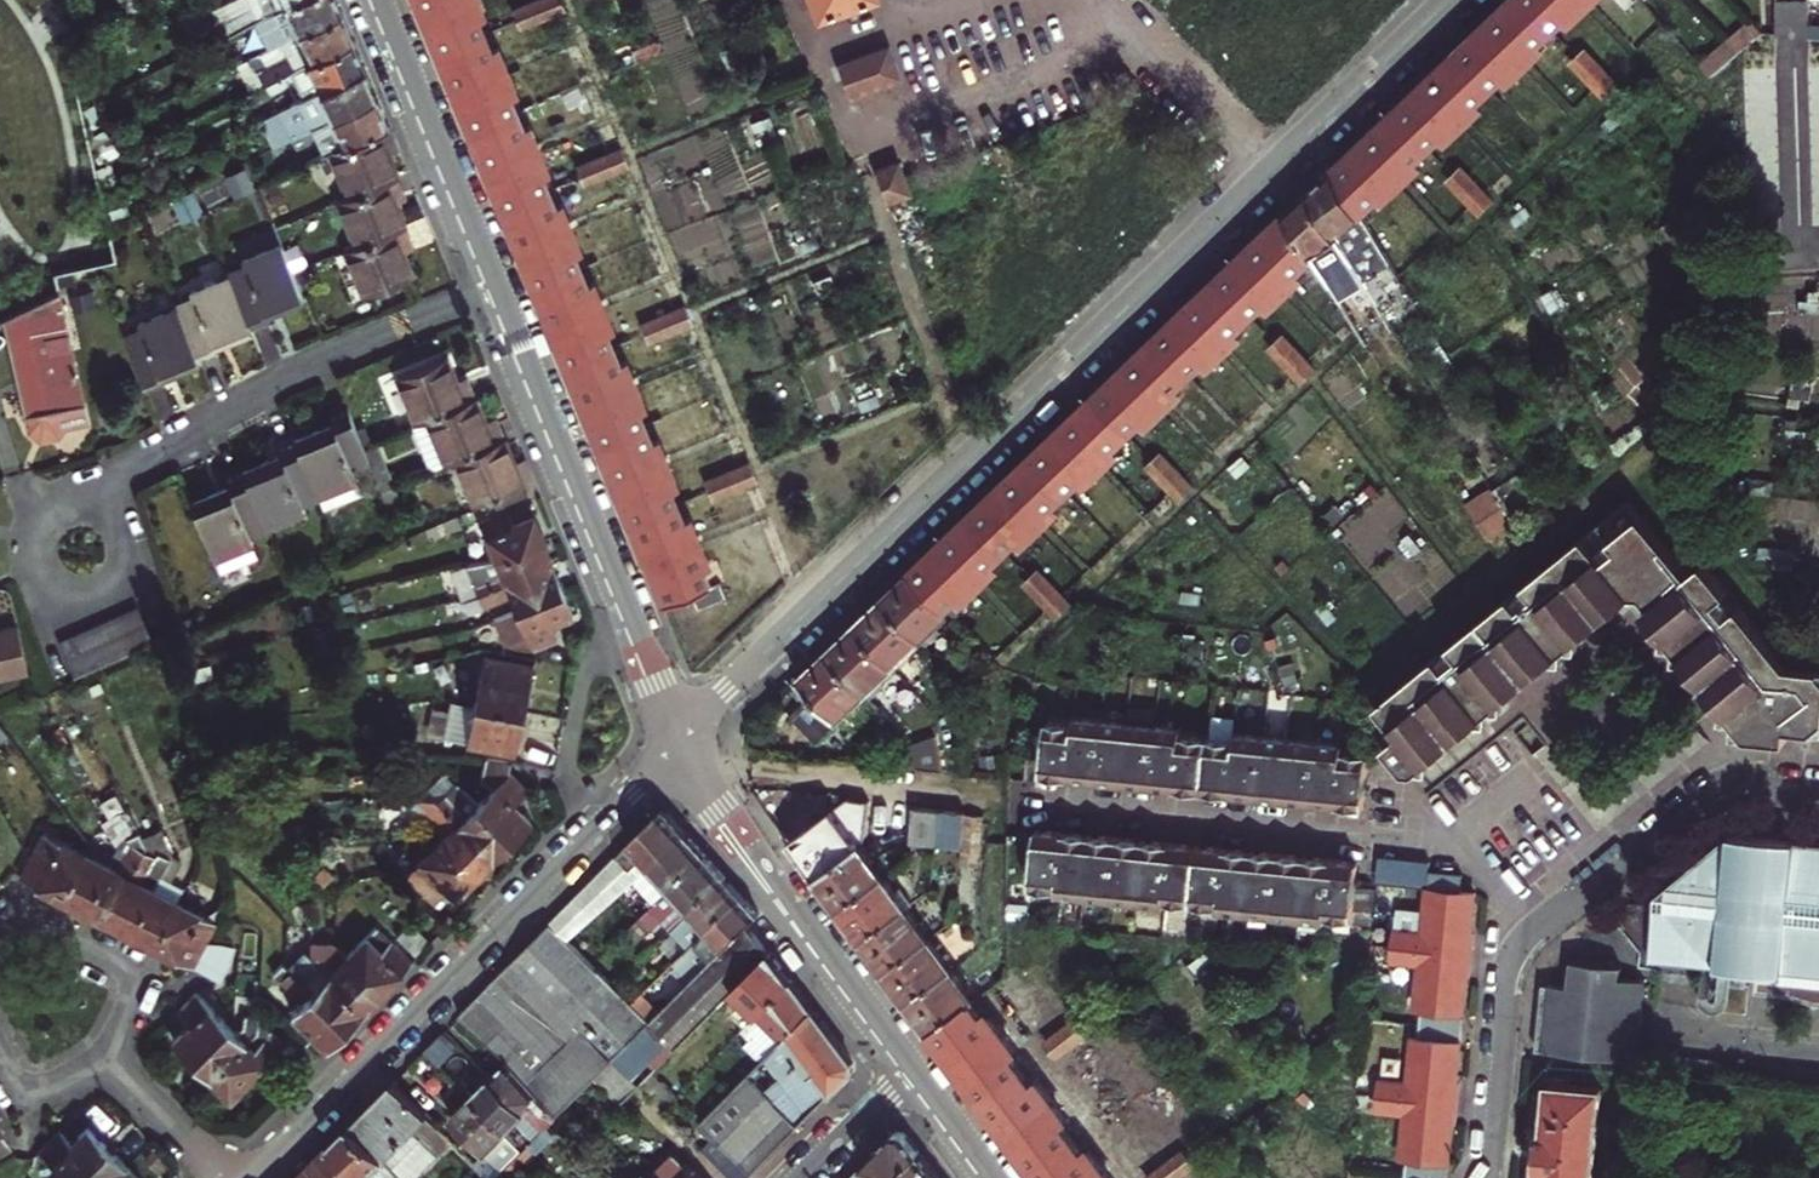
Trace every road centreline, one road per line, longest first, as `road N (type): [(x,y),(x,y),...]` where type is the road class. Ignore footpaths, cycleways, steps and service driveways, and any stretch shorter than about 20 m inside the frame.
road 1 (residential): [(677,744),(1450,0)]
road 2 (residential): [(249,1177),(677,744)]
road 3 (residential): [(1043,802),(1464,841),(1533,935)]
road 4 (residential): [(677,744),(492,295)]
road 5 (residential): [(492,295),(316,363),(128,467),(87,502)]
road 6 (residential): [(908,1072),(716,810),(677,744)]
road 7 (residential): [(1818,792),(1716,788),(1533,935)]
road 8 (residential): [(492,295),(372,0)]
road 9 (residential): [(1533,935),(1509,982),(1491,1177)]
road 10 (residential): [(0,942),(27,914),(144,977),(129,1039)]
road 11 (residential): [(38,548),(46,576),(69,594),(98,595),(122,579),(131,537),(114,512),(87,502)]
road 12 (residential): [(224,1177),(115,1067)]
road 13 (residential): [(801,1177),(908,1072)]
road 14 (residential): [(115,1067),(66,1087),(19,1095),(0,1062)]
road 15 (residential): [(988,1177),(908,1072)]

